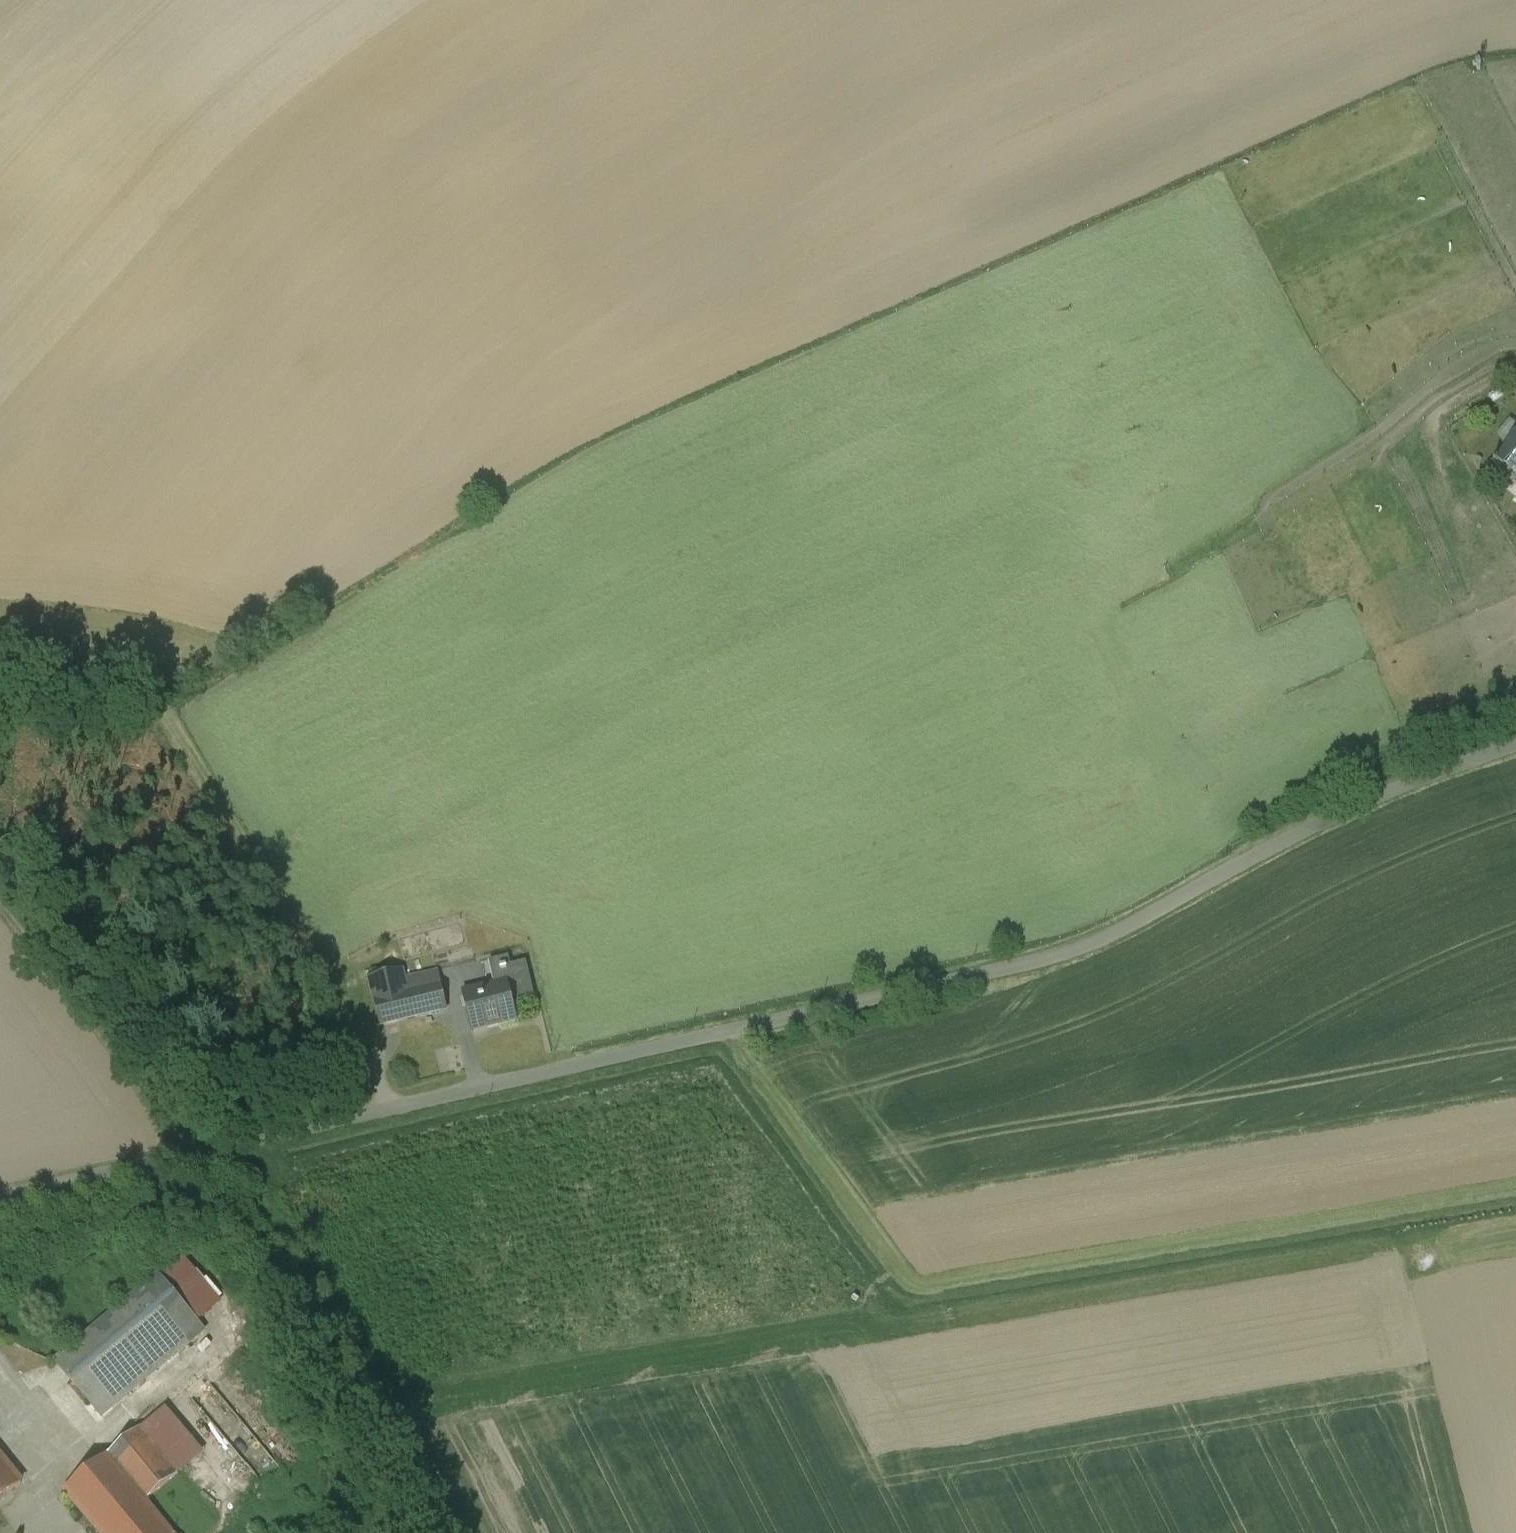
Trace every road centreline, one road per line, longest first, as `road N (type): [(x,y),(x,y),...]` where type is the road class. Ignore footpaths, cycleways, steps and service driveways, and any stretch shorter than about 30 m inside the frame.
road 1 (unclassified): [(0,1199),(1069,956),(1312,823),(1515,744)]

